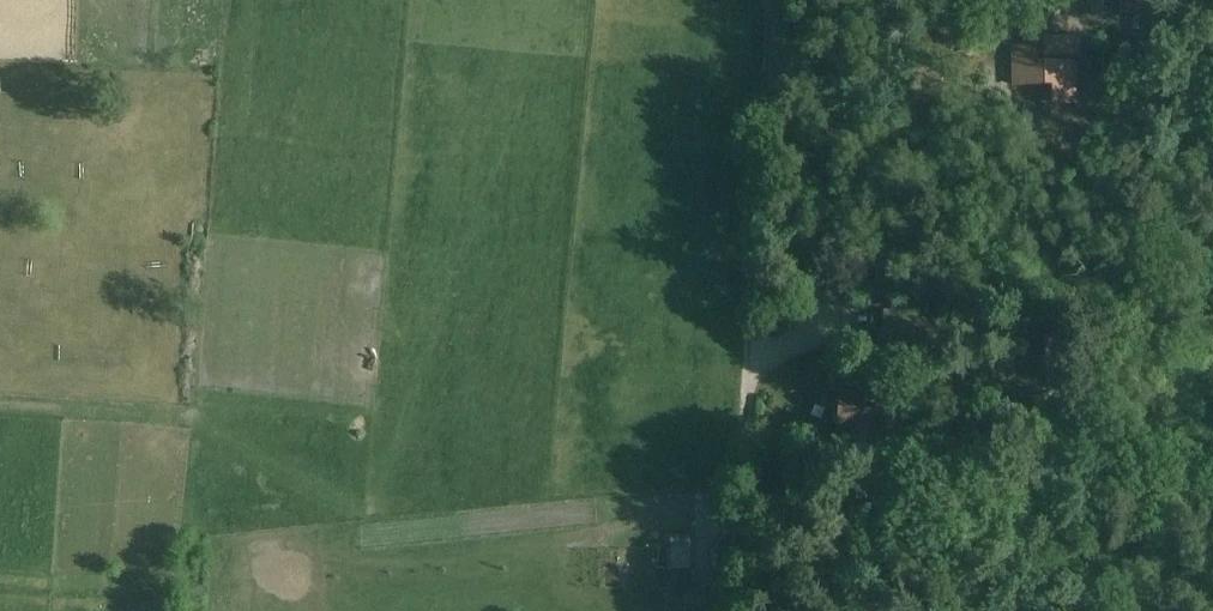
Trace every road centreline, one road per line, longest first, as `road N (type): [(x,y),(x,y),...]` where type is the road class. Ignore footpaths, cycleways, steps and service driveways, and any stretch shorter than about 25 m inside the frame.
road 1 (track): [(732,610),(772,0)]

